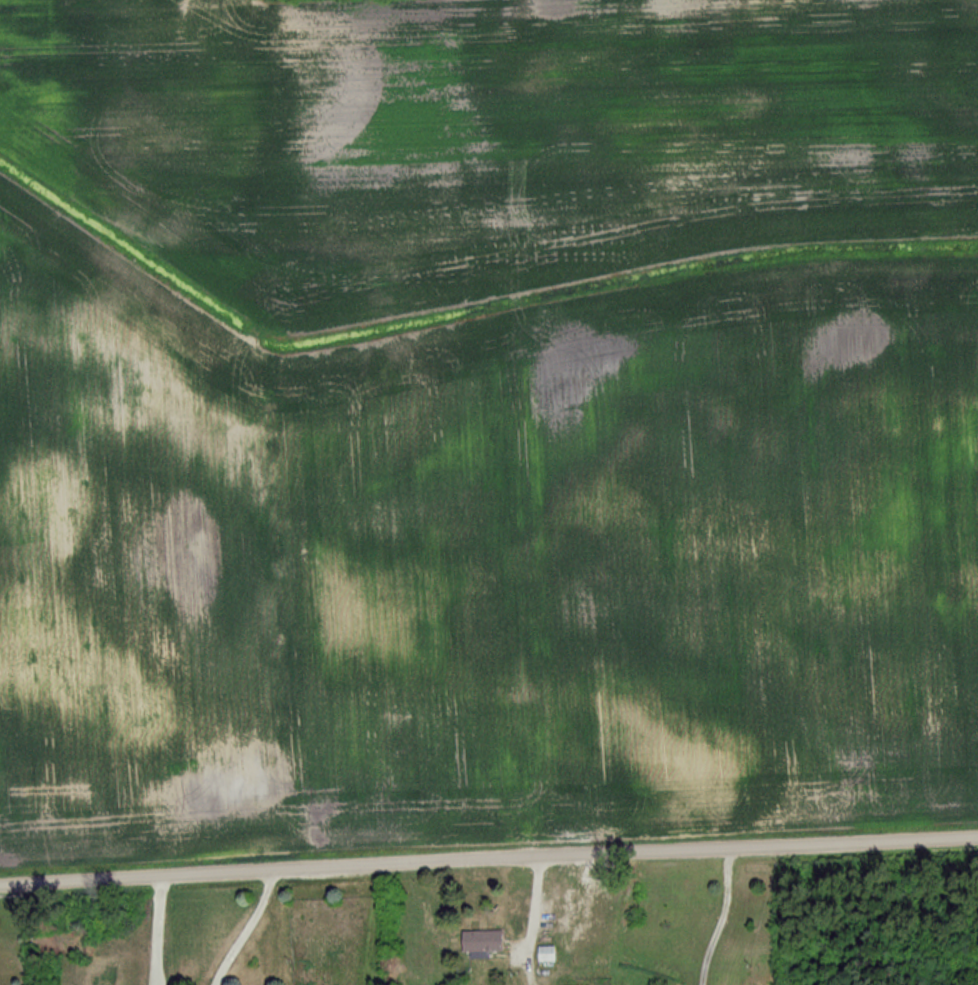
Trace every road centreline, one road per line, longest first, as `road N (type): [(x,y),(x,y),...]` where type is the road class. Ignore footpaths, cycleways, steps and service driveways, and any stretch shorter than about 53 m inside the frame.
road 1 (residential): [(977,837),(0,882)]

